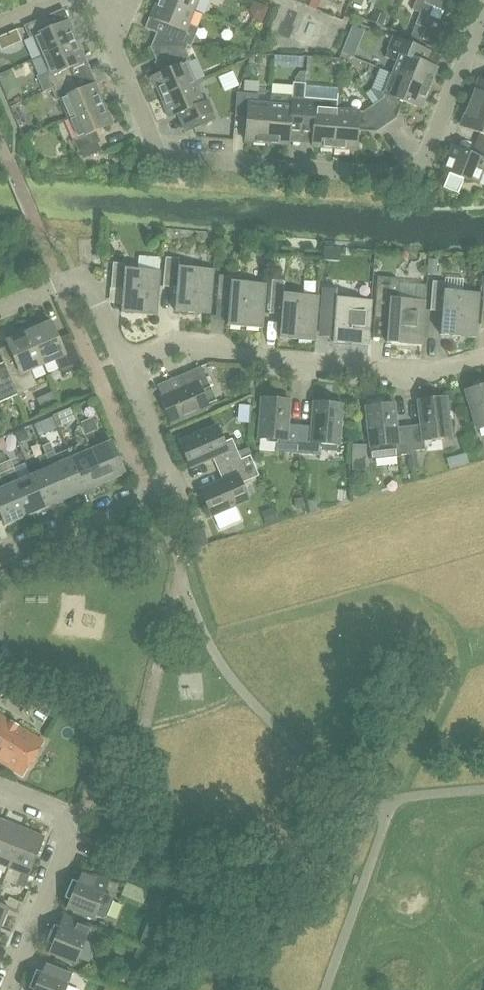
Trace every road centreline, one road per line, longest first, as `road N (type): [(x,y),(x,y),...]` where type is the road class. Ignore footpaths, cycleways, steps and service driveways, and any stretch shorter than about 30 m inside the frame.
road 1 (residential): [(120,14),(113,50),(161,158),(417,177),(483,3)]
road 2 (residential): [(123,356),(184,340),(439,373),(483,360)]
road 3 (residential): [(13,989),(71,837),(57,806),(0,784)]
road 4 (residential): [(0,558),(175,484)]
road 5 (residential): [(123,356),(86,273),(0,309)]
road 6 (residential): [(175,484),(123,356)]

